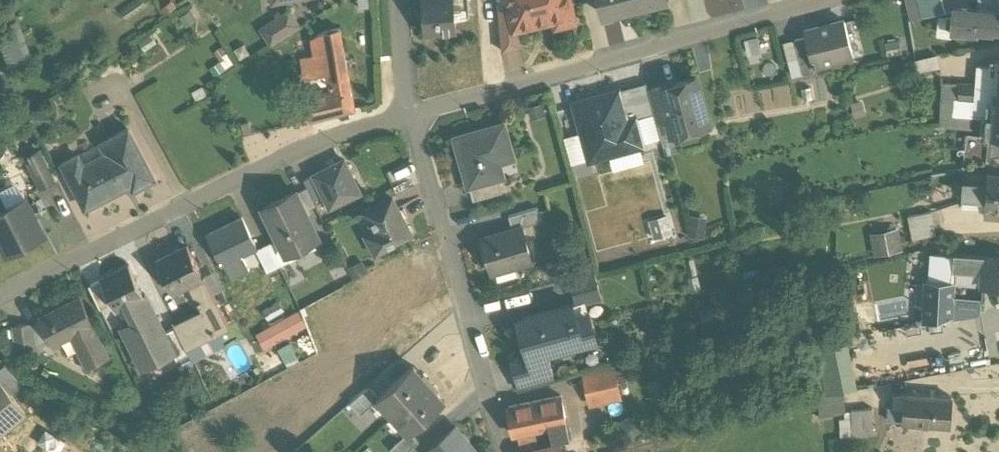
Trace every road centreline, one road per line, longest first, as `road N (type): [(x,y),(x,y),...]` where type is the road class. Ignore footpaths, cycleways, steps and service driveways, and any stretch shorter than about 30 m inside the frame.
road 1 (residential): [(0,299),(312,143),(407,116)]
road 2 (residential): [(407,116),(836,0)]
road 3 (residential): [(407,116),(510,451)]

